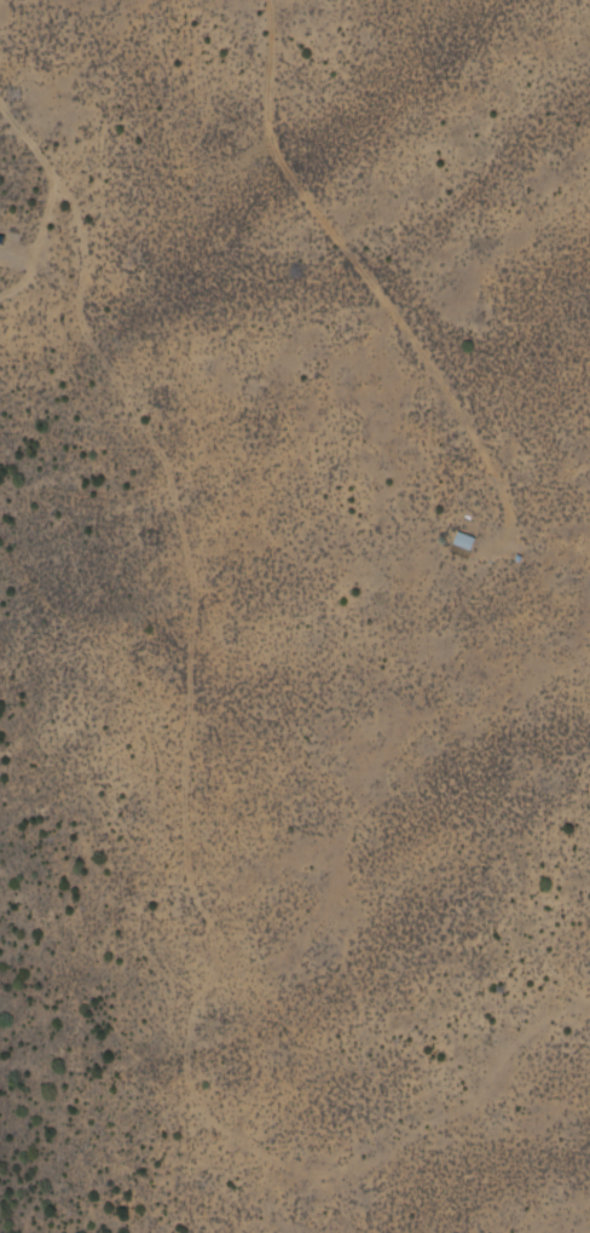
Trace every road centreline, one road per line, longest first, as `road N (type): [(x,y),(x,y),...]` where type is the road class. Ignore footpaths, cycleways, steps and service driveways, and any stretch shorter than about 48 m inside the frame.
road 1 (track): [(216,299),(44,126),(0,58)]

